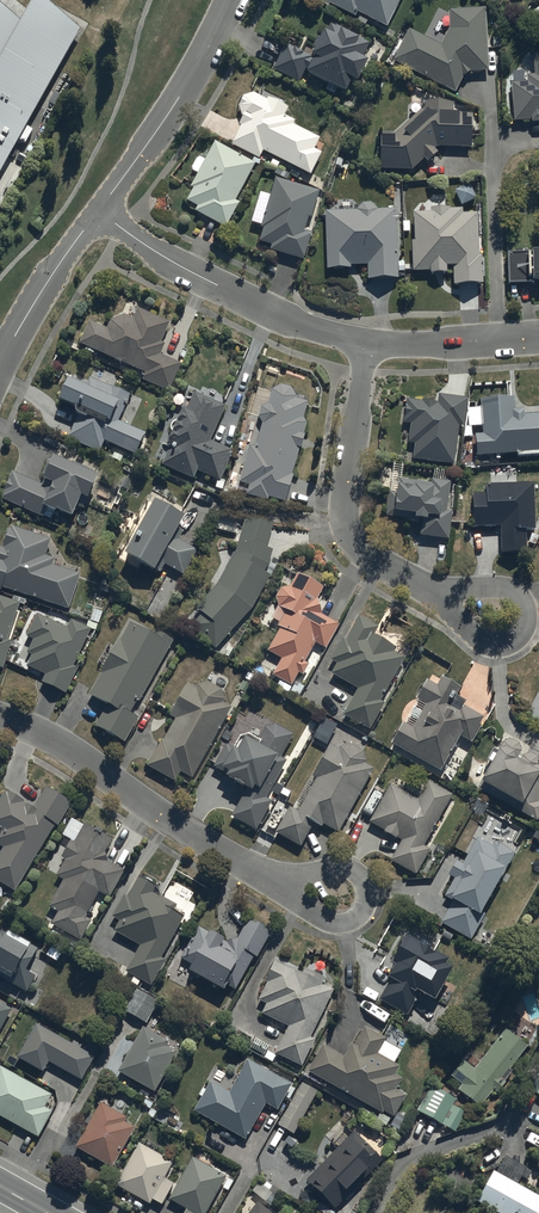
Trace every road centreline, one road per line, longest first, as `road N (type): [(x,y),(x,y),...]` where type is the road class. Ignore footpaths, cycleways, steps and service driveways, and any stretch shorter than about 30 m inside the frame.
road 1 (residential): [(0,718),(64,745),(180,826),(279,881)]
road 2 (residential): [(364,344),(344,504),(349,530),(372,558),(444,595)]
road 3 (residential): [(364,344),(218,285),(98,211)]
road 4 (residential): [(231,0),(179,97),(98,211)]
road 5 (residential): [(279,881),(346,868),(365,886),(367,899),(353,921),(340,926),(296,898)]
road 6 (residential): [(444,595),(503,590),(523,602),(523,625),(495,645),(463,628),(457,614)]
road 7 (residential): [(98,211),(0,364)]
road 8 (residential): [(538,336),(364,344)]

